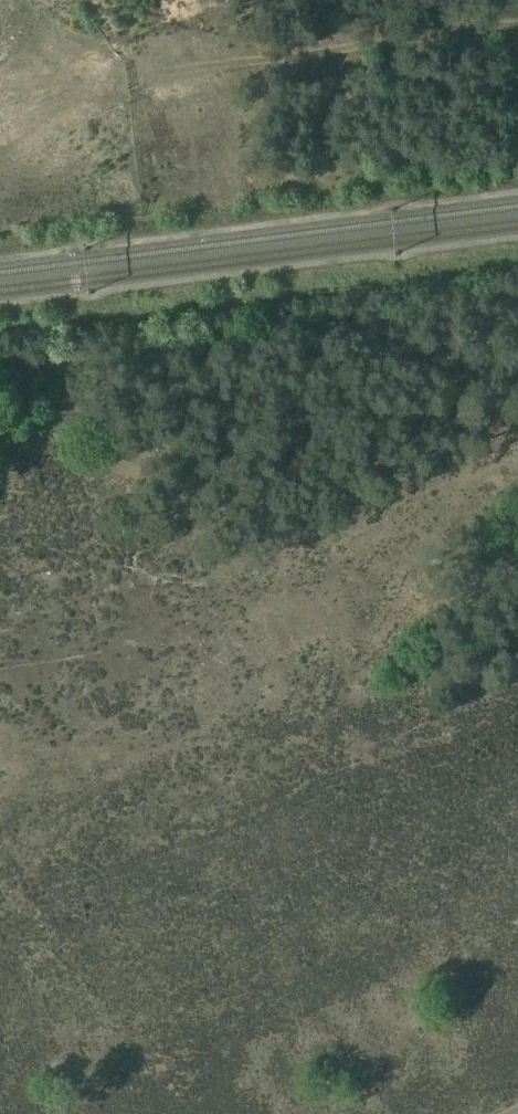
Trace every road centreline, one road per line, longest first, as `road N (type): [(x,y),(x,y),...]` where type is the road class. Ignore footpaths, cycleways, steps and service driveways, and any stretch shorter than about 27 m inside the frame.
road 1 (track): [(0,121),(84,80),(517,21)]
road 2 (track): [(517,270),(0,332)]

